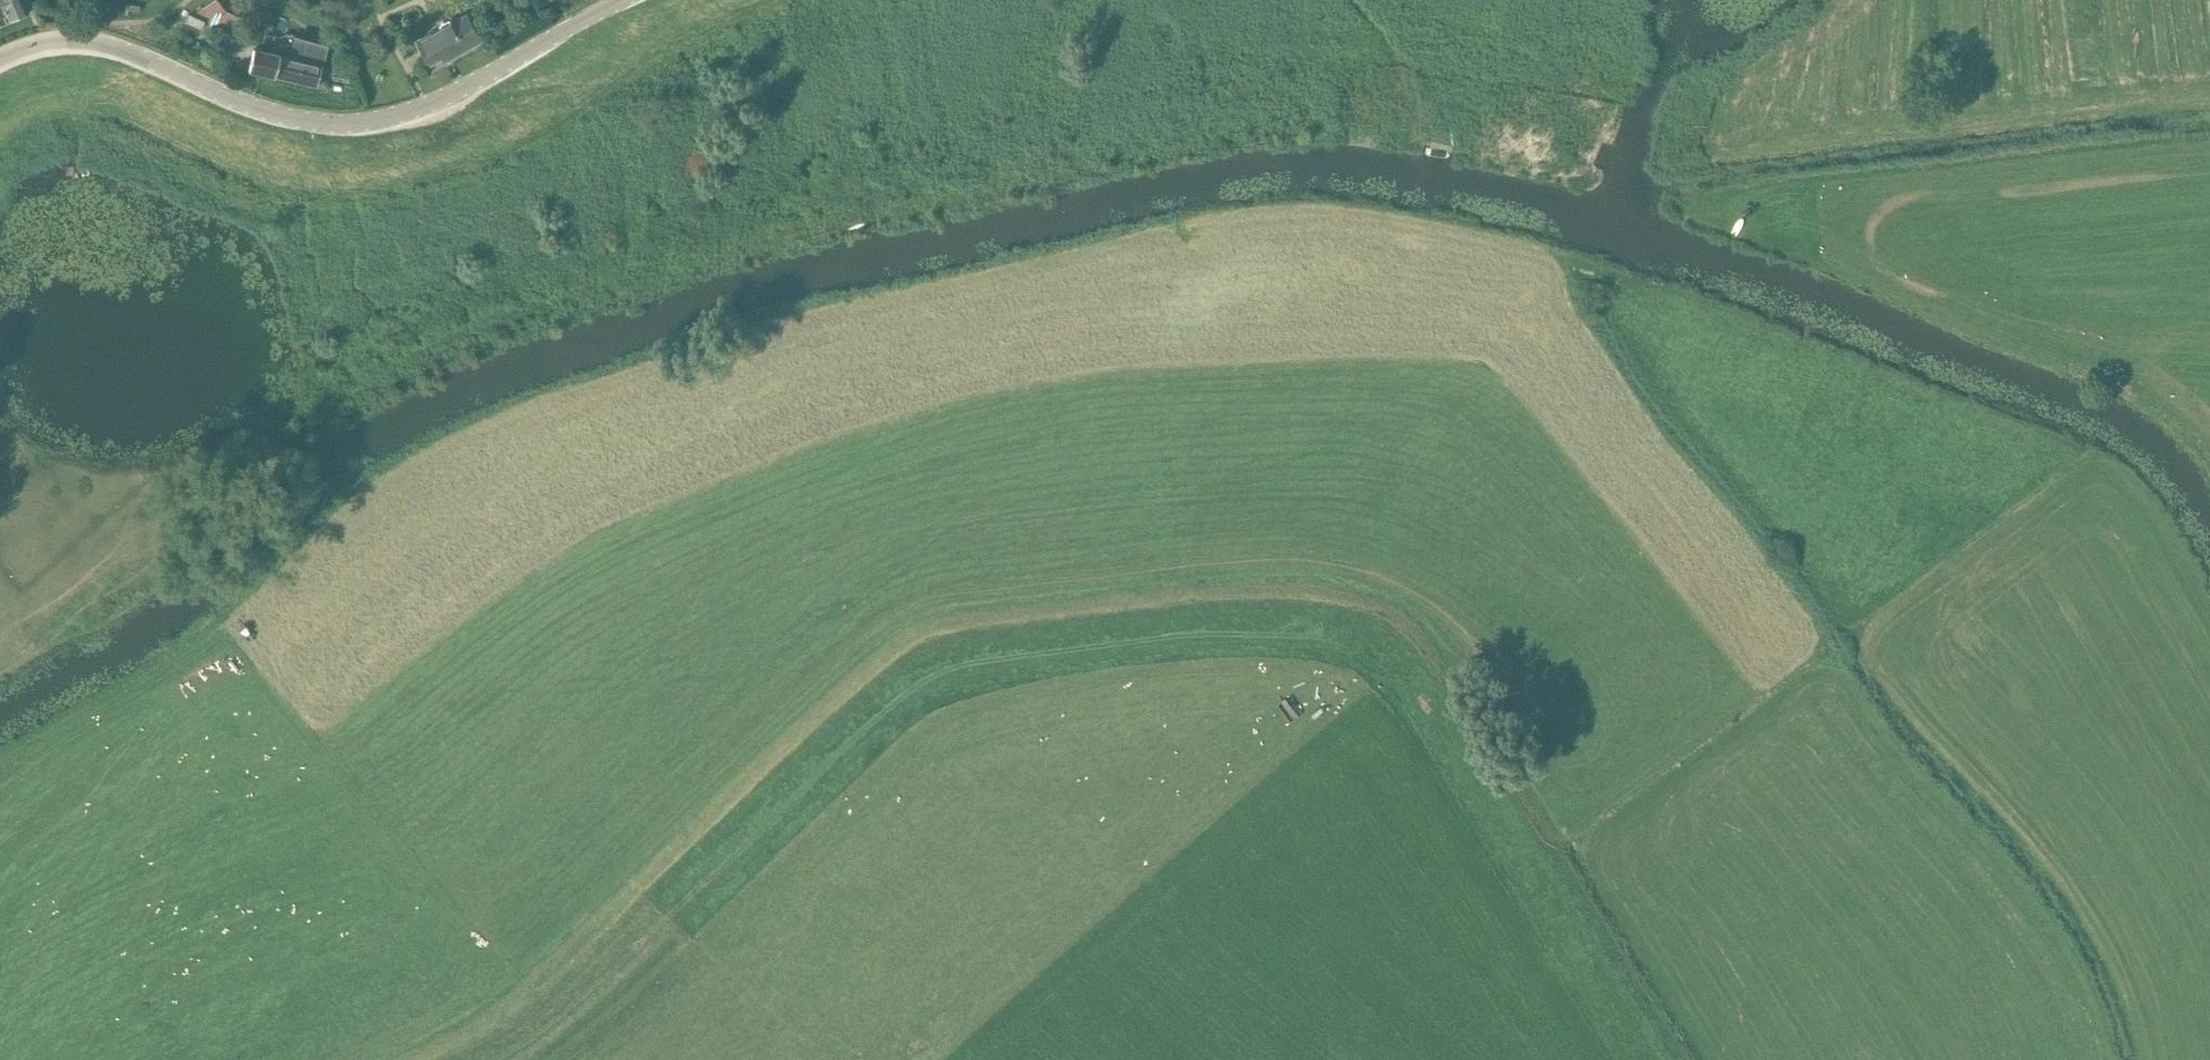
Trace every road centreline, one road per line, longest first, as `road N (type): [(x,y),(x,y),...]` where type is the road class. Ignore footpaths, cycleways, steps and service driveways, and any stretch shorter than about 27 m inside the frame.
road 1 (tertiary): [(624,0),(446,98),(354,124),(281,116),(116,47),(76,40),(0,60)]

